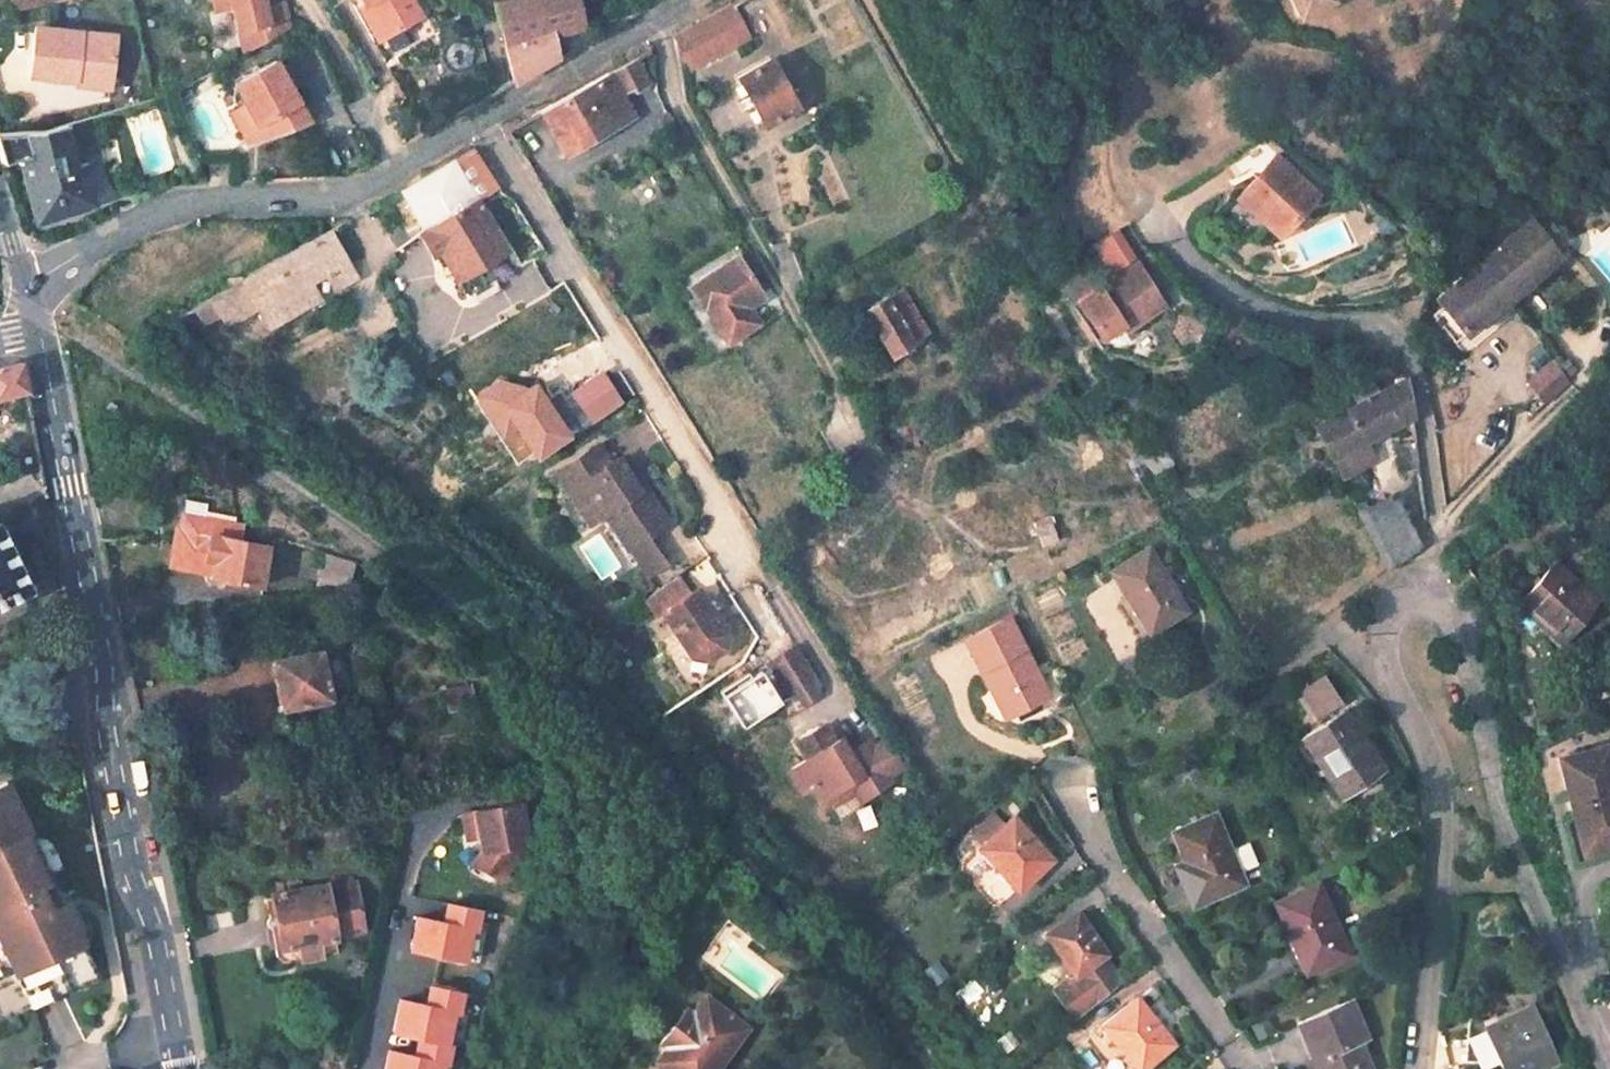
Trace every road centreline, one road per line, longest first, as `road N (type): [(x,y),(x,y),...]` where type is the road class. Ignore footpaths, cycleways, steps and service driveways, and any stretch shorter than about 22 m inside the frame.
road 1 (residential): [(39,335),(105,669),(106,733),(130,863),(180,1068)]
road 2 (unclassified): [(23,288),(167,203),(342,197),(665,0)]
road 3 (residential): [(1430,591),(1442,502),(1411,333),(1372,316),(1324,320),(1276,307),(1221,279),(1154,208)]
road 4 (residential): [(1416,1068),(1443,848),(1434,760),(1384,655),(1382,622),(1401,598),(1430,591)]
road 5 (residential): [(1609,1068),(1496,777),(1482,678),(1463,622),(1430,591)]
road 6 (residential): [(1252,1068),(1069,811),(1056,774)]
road 7 (track): [(1221,0),(1255,37),(1365,57),(1412,49),(1442,29),(1447,0)]
road 8 (track): [(1154,208),(1116,130),(1108,0)]

